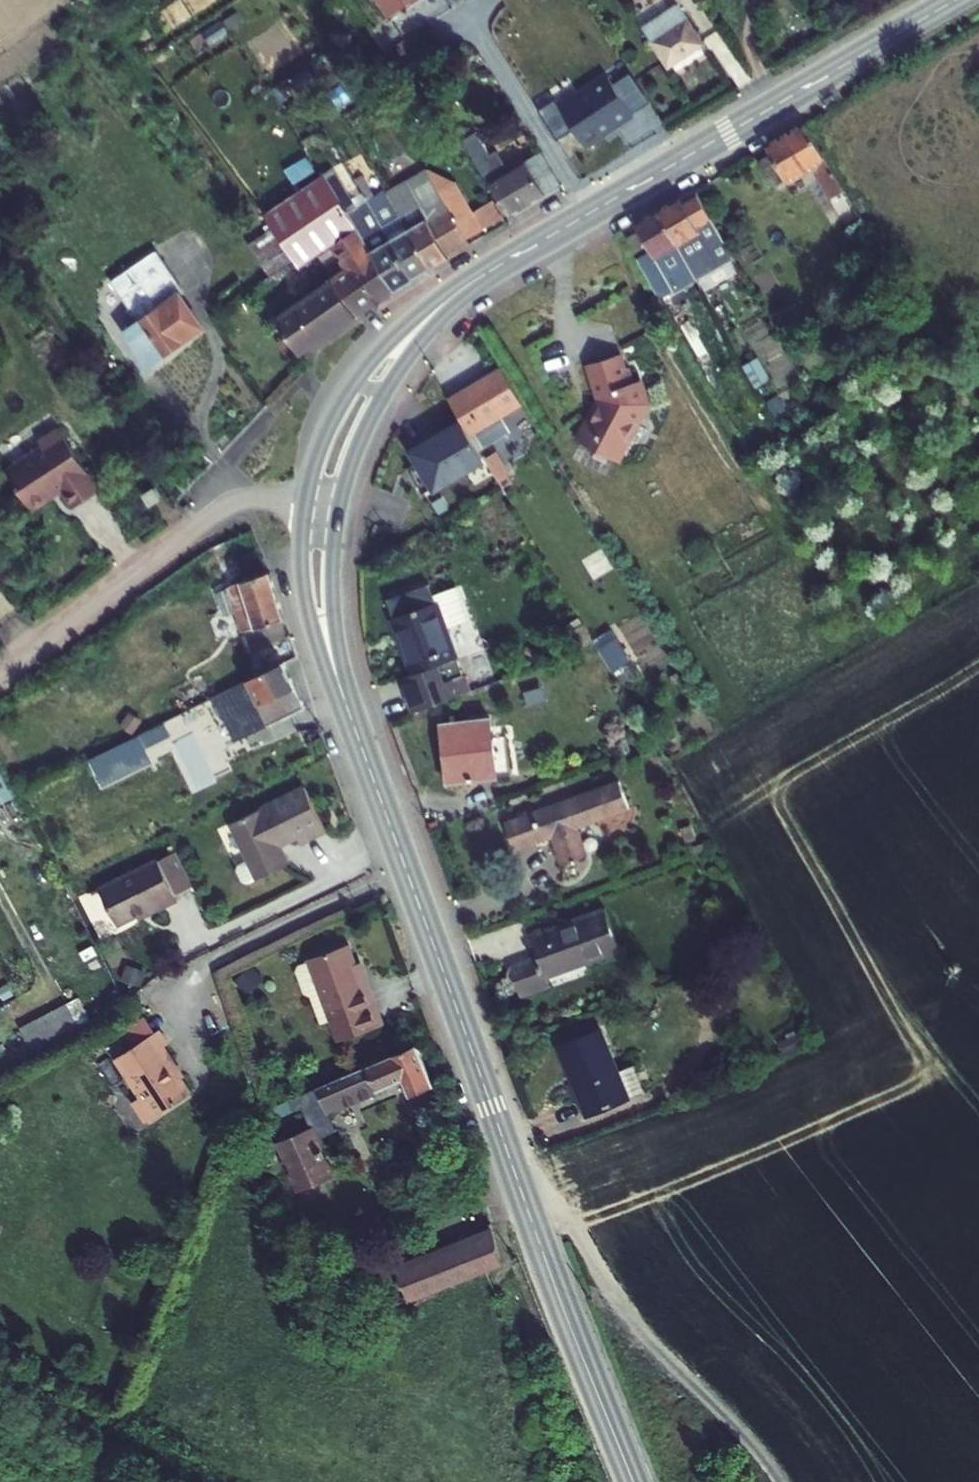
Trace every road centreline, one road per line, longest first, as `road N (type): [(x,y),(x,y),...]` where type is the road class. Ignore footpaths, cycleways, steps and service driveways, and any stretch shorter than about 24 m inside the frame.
road 1 (secondary): [(635,1481),(535,1234),(335,674),(317,581),(324,504)]
road 2 (secondary): [(324,504),(363,394),(462,287),(955,0)]
road 3 (track): [(781,1481),(756,1444),(614,1301),(555,1203),(516,1178)]
road 4 (unclassified): [(0,675),(229,503),(259,496),(324,504)]

